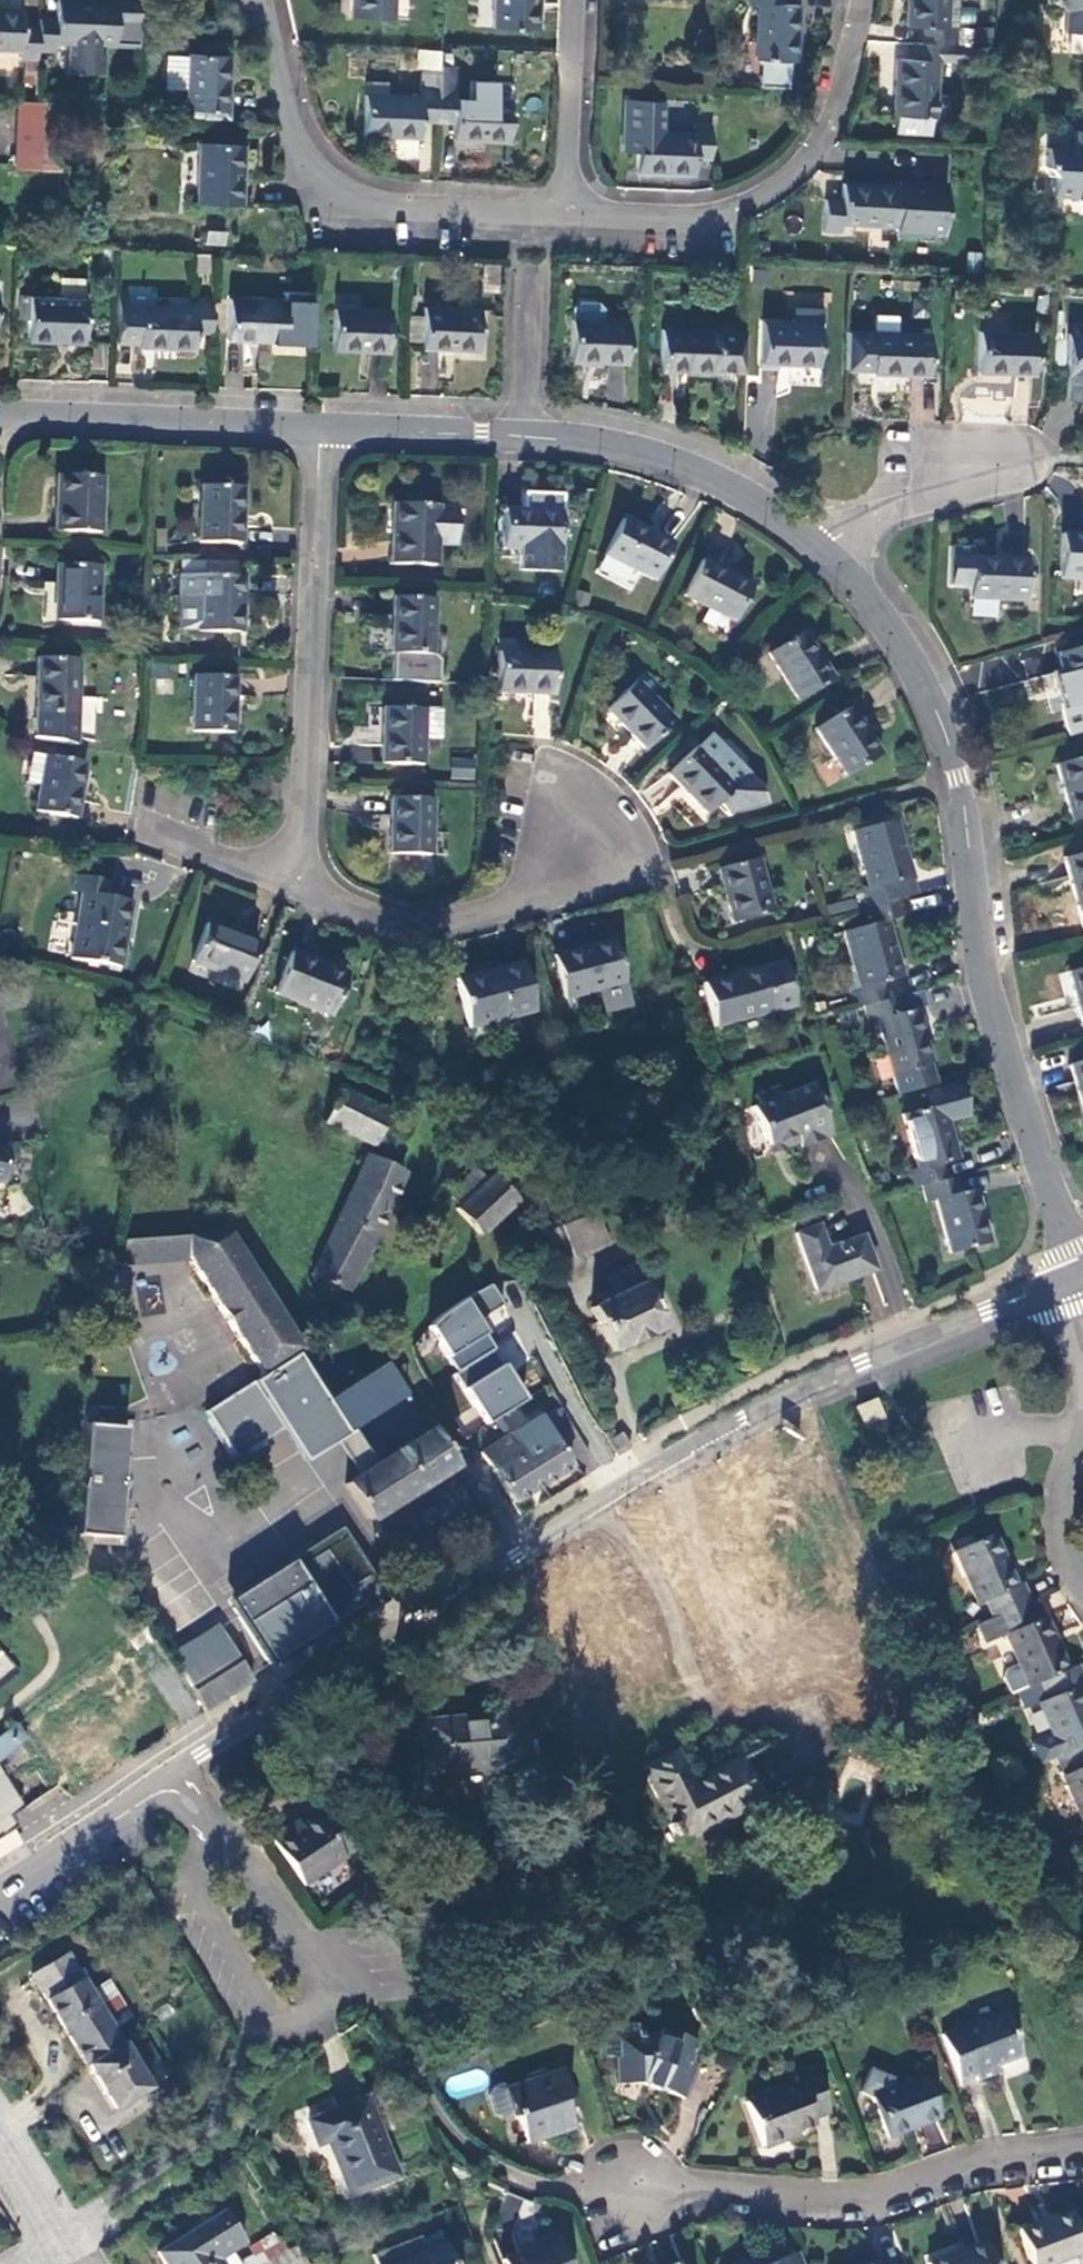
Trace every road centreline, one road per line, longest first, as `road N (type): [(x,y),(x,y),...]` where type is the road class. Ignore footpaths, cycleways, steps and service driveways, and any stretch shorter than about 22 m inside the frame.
road 1 (residential): [(1064,1280),(739,1418),(179,1774)]
road 2 (unclassified): [(834,566),(886,624),(937,721),(957,779),(982,978),(1069,1249),(1064,1280)]
road 3 (residential): [(1082,2146),(983,2162),(888,2196),(806,2201),(635,2187)]
road 4 (residential): [(567,216),(319,195),(300,166),(260,0)]
road 5 (residential): [(319,436),(303,887)]
road 6 (residential): [(859,0),(831,110),(809,161),(763,199),(698,220),(567,216)]
road 7 (unclassified): [(523,442),(636,458),(745,502),(834,566)]
road 8 (unclassified): [(257,2002),(212,2126),(55,2238)]
road 9 (unclassified): [(0,417),(319,436)]
road 10 (residential): [(627,865),(607,821),(548,777),(530,894)]
road 11 (residential): [(303,887),(401,925),(452,923),(530,894)]
road 12 (residential): [(0,1898),(179,1774)]
road 13 (residential): [(576,0),(567,216)]
road 14 (unclassified): [(319,436),(523,442)]
road 15 (residential): [(1082,1424),(1063,1507),(1064,1539),(1082,1582)]
road 16 (residential): [(149,834),(303,887)]
road 17 (residential): [(529,287),(523,442)]

